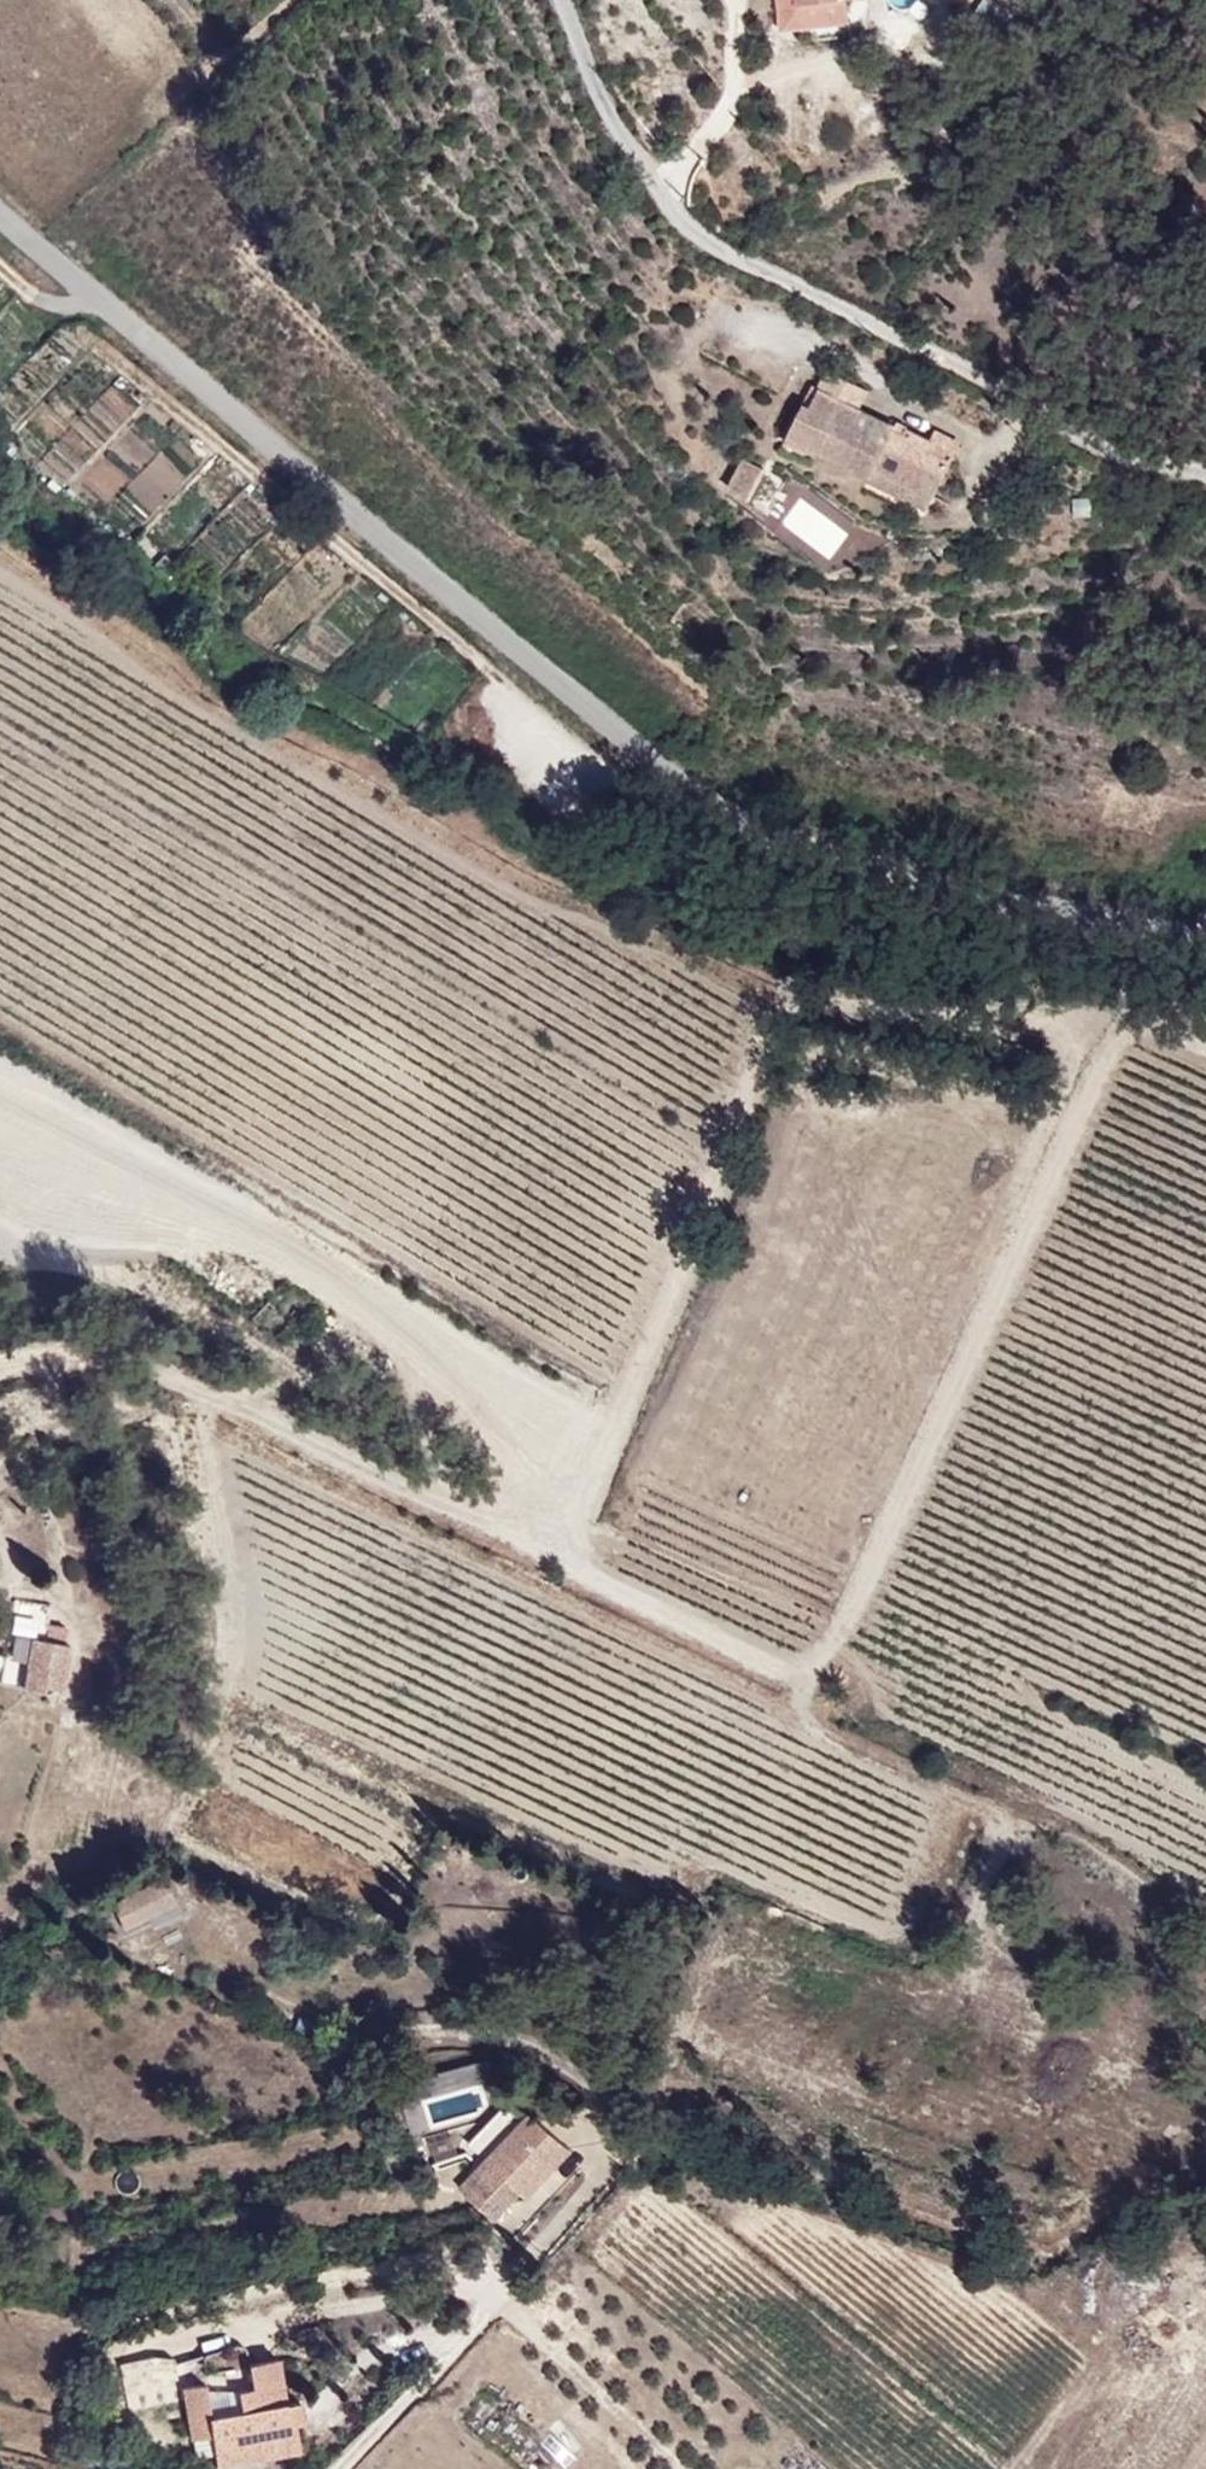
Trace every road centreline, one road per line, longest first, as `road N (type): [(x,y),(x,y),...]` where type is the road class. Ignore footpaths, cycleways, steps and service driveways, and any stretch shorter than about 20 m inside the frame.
road 1 (unclassified): [(0,210),(702,795),(907,882),(1205,935)]
road 2 (unclassified): [(1205,472),(1119,454),(697,235),(628,147),(562,0)]
road 3 (track): [(338,2468),(494,2292)]

